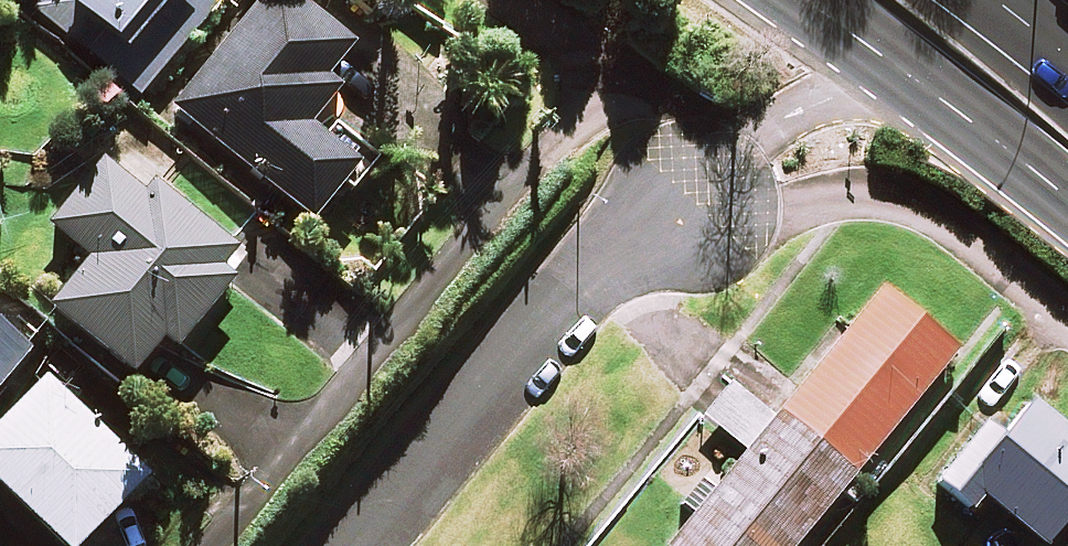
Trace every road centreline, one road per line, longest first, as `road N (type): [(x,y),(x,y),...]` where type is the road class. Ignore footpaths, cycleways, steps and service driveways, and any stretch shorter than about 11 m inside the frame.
road 1 (residential): [(690,206),(582,277),(359,545)]
road 2 (residential): [(522,0),(663,98),(691,152),(690,206)]
road 3 (trunk): [(935,95),(880,87),(815,102),(771,126),(690,206)]
road 4 (trunk): [(1067,200),(935,95)]
road 5 (trunk): [(935,95),(803,0)]

